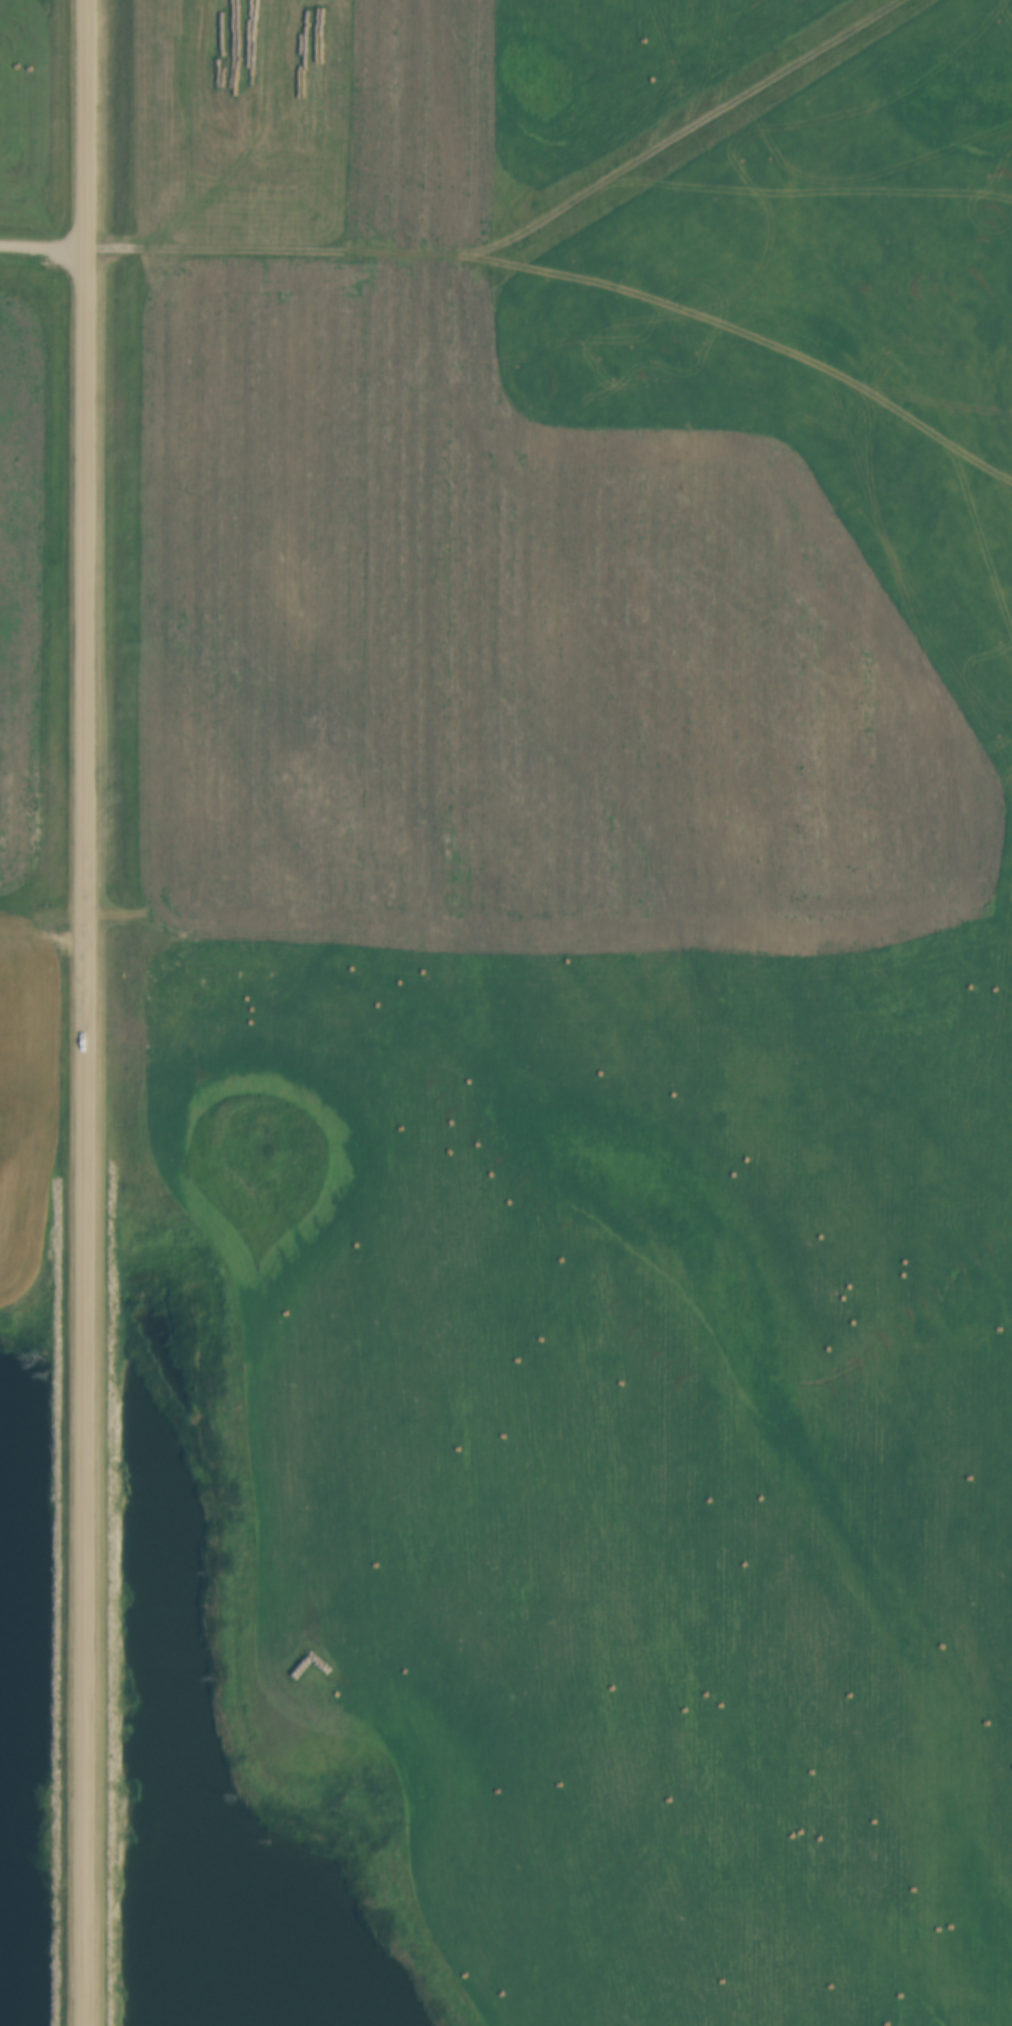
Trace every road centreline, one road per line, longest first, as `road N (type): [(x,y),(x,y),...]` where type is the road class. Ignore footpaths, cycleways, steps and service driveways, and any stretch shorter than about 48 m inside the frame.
road 1 (tertiary): [(88,2025),(87,0)]

